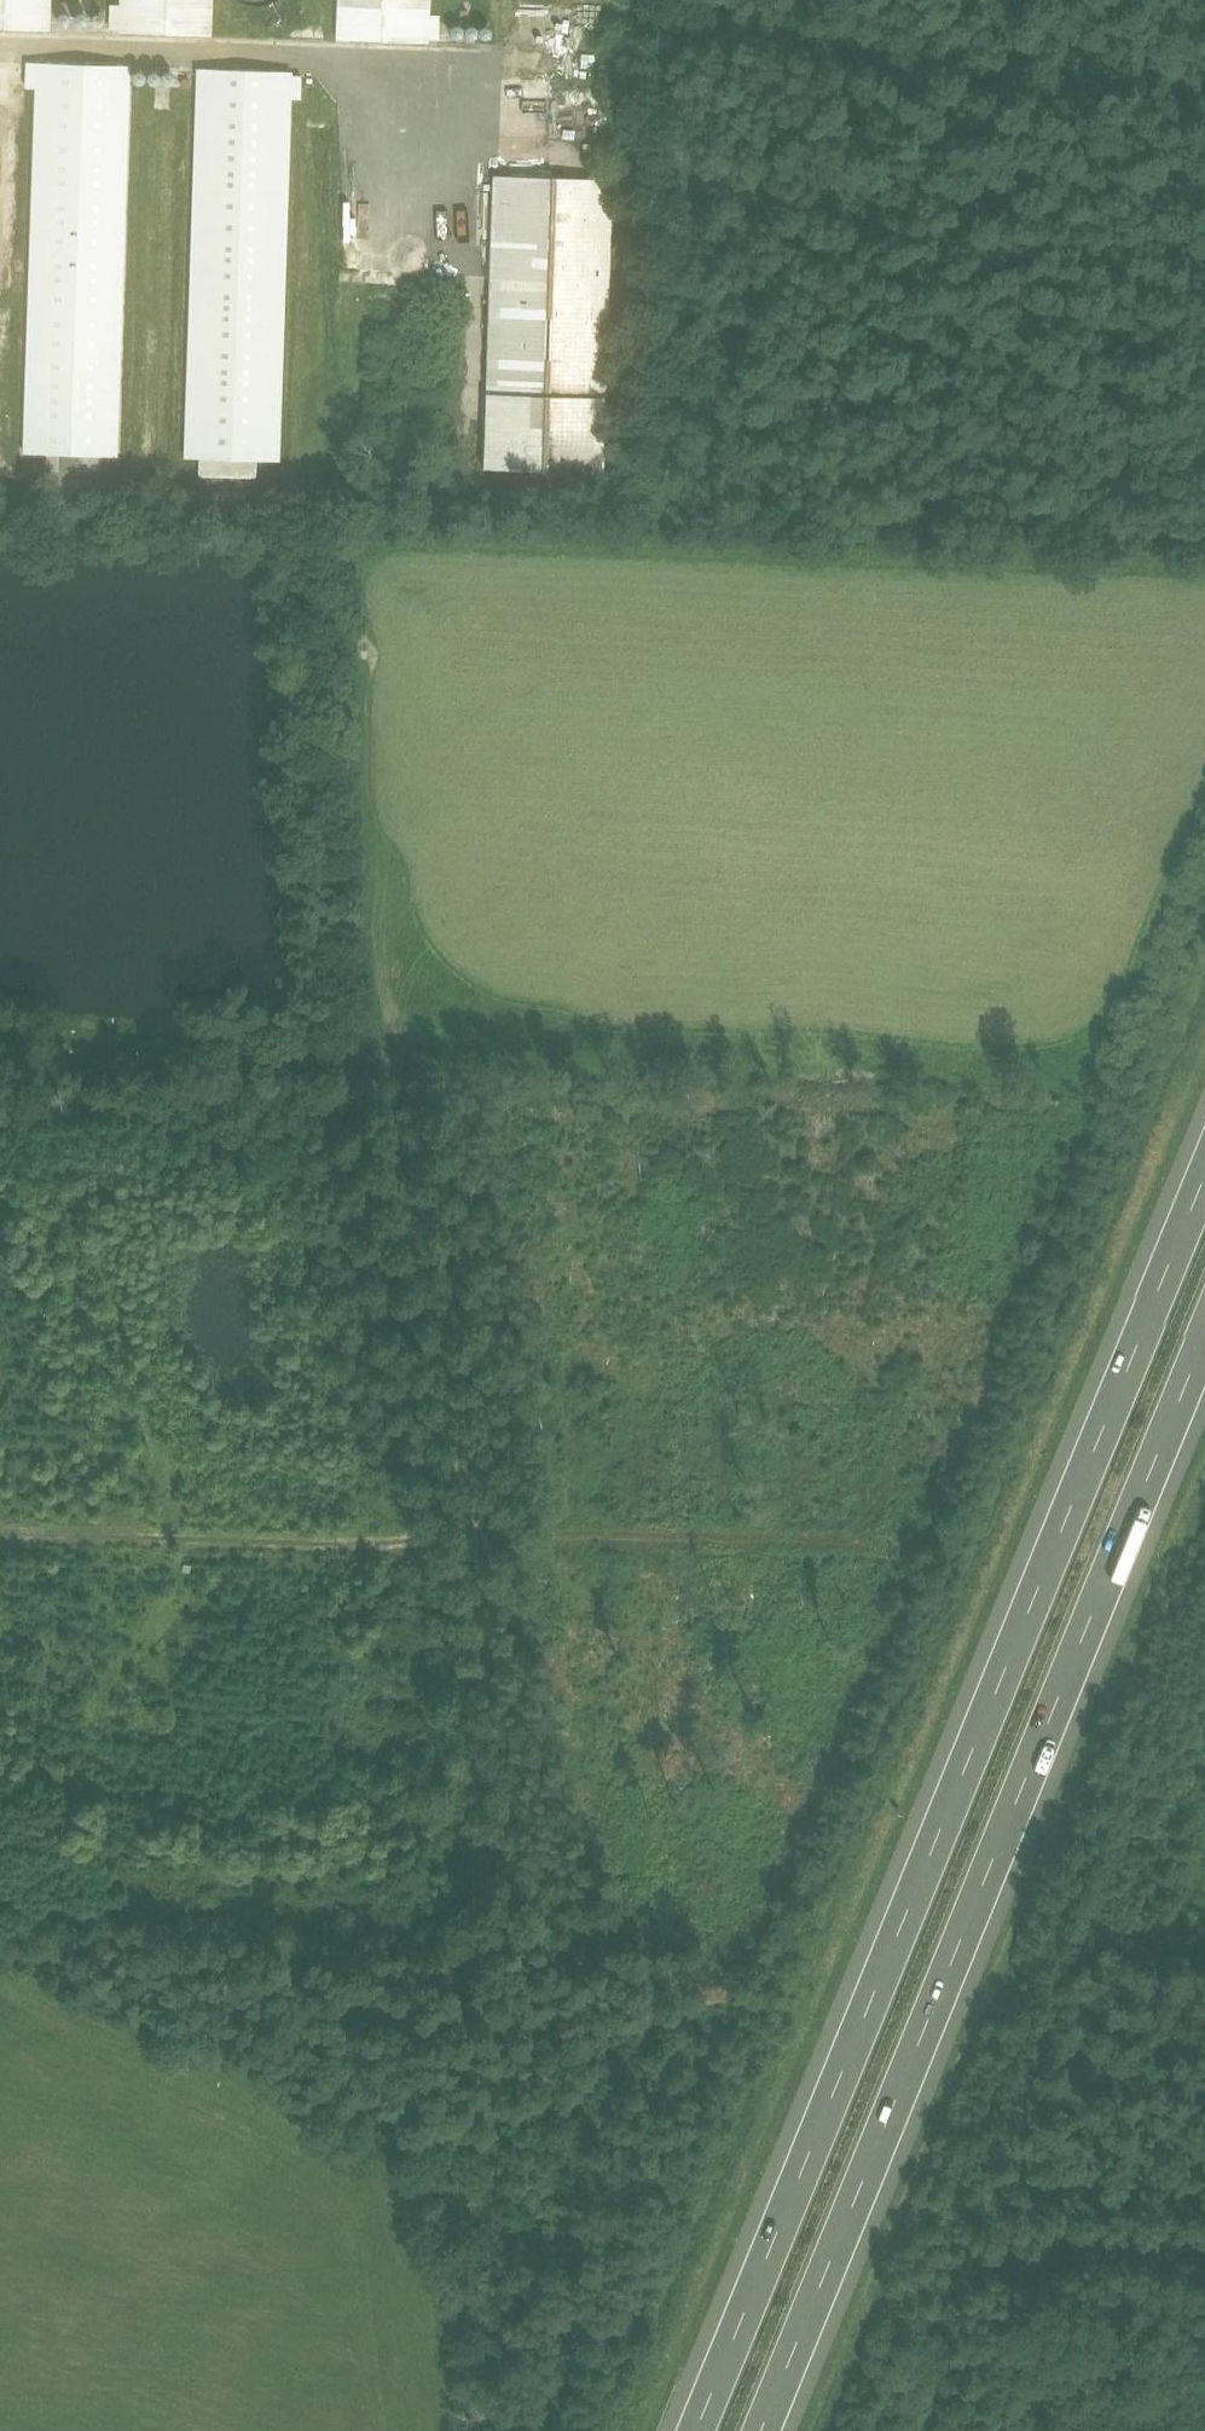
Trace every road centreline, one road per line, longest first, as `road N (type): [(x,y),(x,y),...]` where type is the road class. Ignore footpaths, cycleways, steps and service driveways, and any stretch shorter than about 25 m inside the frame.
road 1 (track): [(0,1915),(32,1925),(405,1924),(432,1914),(451,1895),(456,1795),(414,1596),(416,1556),(455,1544),(469,1528),(471,1499),(392,1142),(393,993)]
road 2 (motorway): [(1204,1184),(695,2430)]
road 3 (motorway): [(760,2430),(1204,1341)]
road 4 (track): [(0,1524),(455,1544)]

